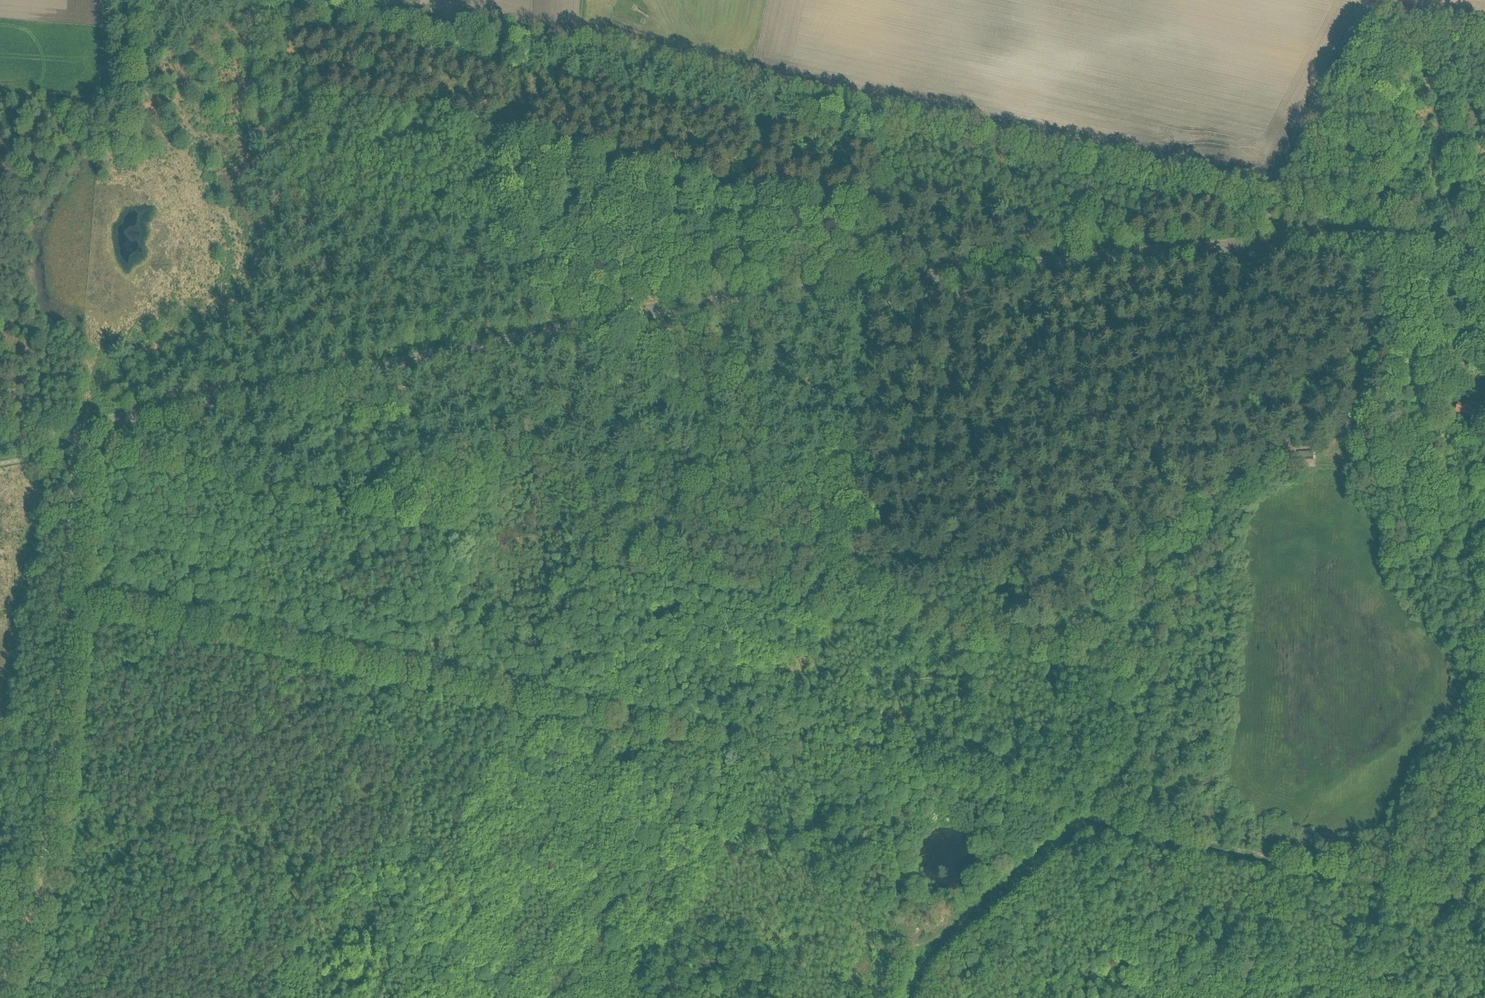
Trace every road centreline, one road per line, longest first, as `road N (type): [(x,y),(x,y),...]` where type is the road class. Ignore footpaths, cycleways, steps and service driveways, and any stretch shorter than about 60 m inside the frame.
road 1 (tertiary): [(1484,268),(1409,244),(1309,240),(829,288),(606,321),(0,444)]
road 2 (track): [(579,42),(1272,193),(1266,244)]
road 3 (track): [(917,997),(937,957),(972,921),(1089,832),(1459,912),(1484,810)]
road 4 (track): [(75,429),(43,859)]
road 5 (track): [(1381,242),(1382,314),(1337,463)]

